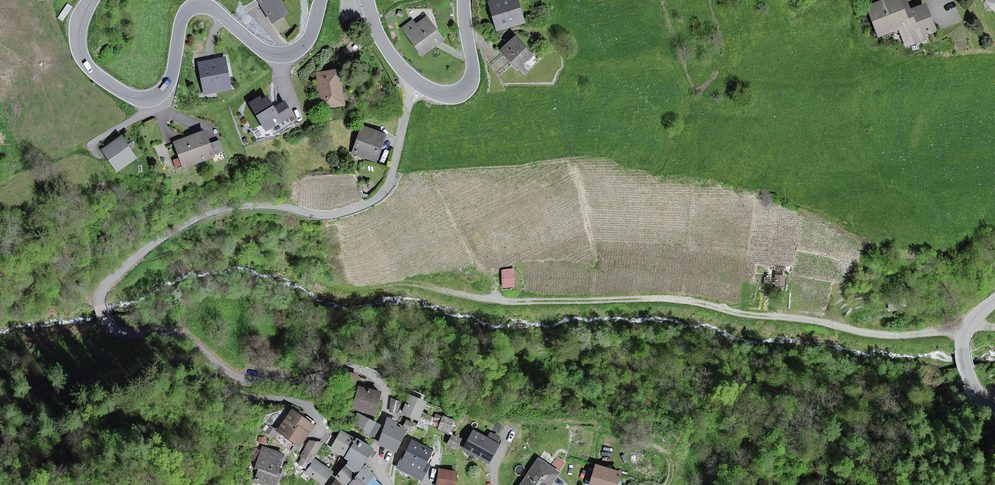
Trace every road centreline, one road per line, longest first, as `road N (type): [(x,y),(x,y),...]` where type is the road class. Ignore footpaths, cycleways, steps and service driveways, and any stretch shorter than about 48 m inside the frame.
road 1 (unclassified): [(388,484),(376,454),(385,396),(371,375),(348,367),(276,382),(241,380),(176,332),(112,328),(99,302),(145,250),(210,211),(259,206),(333,214),(372,201),(389,183),(421,84)]
road 2 (track): [(362,289),(416,285),(502,301),(668,299),(889,335),(994,327)]
road 3 (tertiary): [(92,0),(81,27),(83,59),(118,89),(150,99),(167,86),(192,6),(214,8),(258,47),(286,56),(307,41),(321,0)]
road 4 (tertiary): [(421,84),(448,94),(469,82),(464,0)]
road 5 (tertiary): [(994,301),(971,322),(963,344),(971,383),(994,406)]

